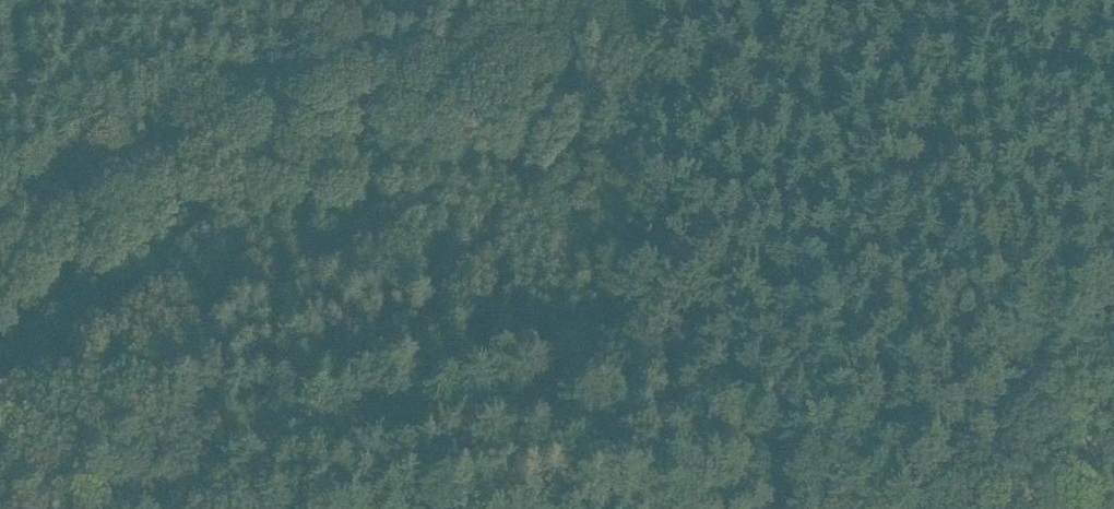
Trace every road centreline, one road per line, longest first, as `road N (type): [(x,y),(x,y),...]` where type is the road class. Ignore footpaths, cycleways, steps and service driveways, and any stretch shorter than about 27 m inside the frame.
road 1 (track): [(0,231),(74,181),(192,141),(398,131),(597,25),(889,508)]
road 2 (unclassified): [(996,508),(1113,425)]

